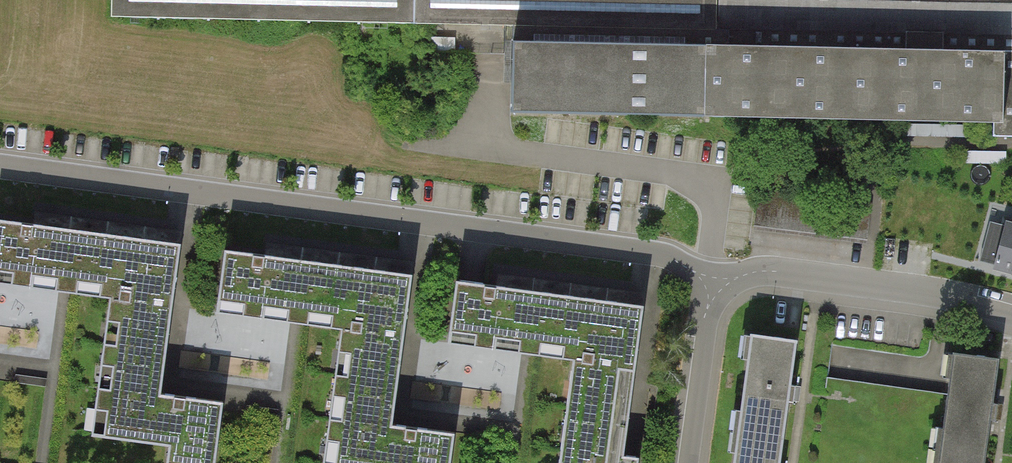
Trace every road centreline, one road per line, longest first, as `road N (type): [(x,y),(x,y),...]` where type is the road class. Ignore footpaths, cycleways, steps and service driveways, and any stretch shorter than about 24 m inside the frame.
road 1 (residential): [(712,285),(656,254),(0,167)]
road 2 (residential): [(712,285),(767,277),(948,298),(1011,315)]
road 3 (residential): [(685,462),(712,285)]

